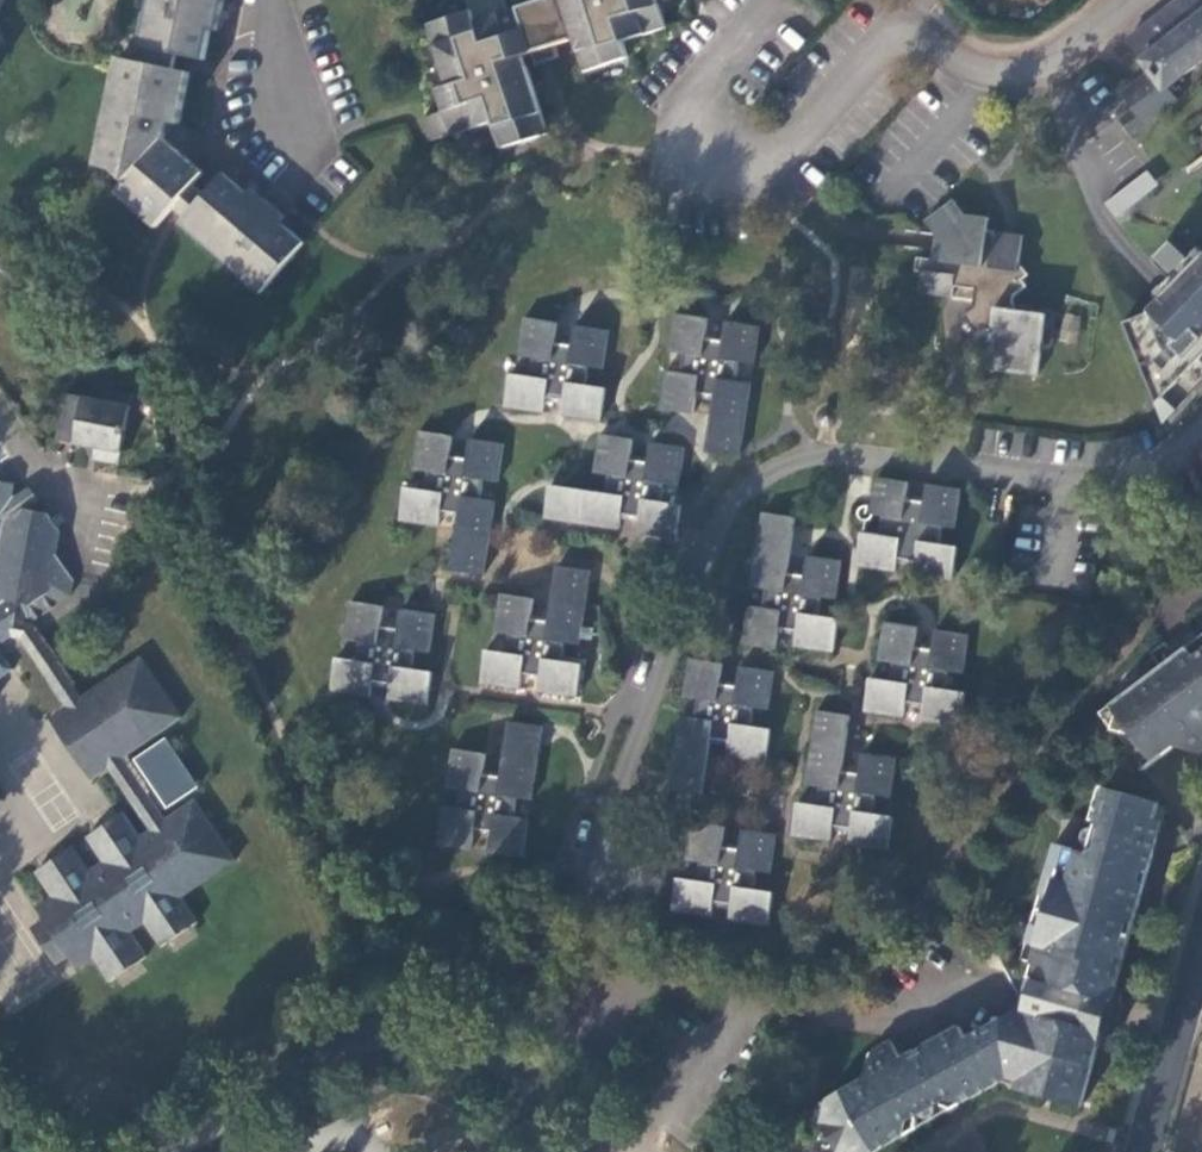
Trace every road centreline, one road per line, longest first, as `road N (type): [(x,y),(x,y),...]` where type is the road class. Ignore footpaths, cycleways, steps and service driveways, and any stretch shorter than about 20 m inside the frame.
road 1 (residential): [(1201,432),(1146,471),(1106,477),(812,456),(760,479),(721,520),(603,831),(621,876)]
road 2 (residential): [(1125,0),(1039,64),(1017,72),(990,72),(924,34),(889,40),(770,166),(753,171),(723,163),(685,136),(681,107),(770,10)]
road 3 (secondary): [(1147,1151),(1201,948)]
road 4 (residential): [(272,0),(292,188)]

